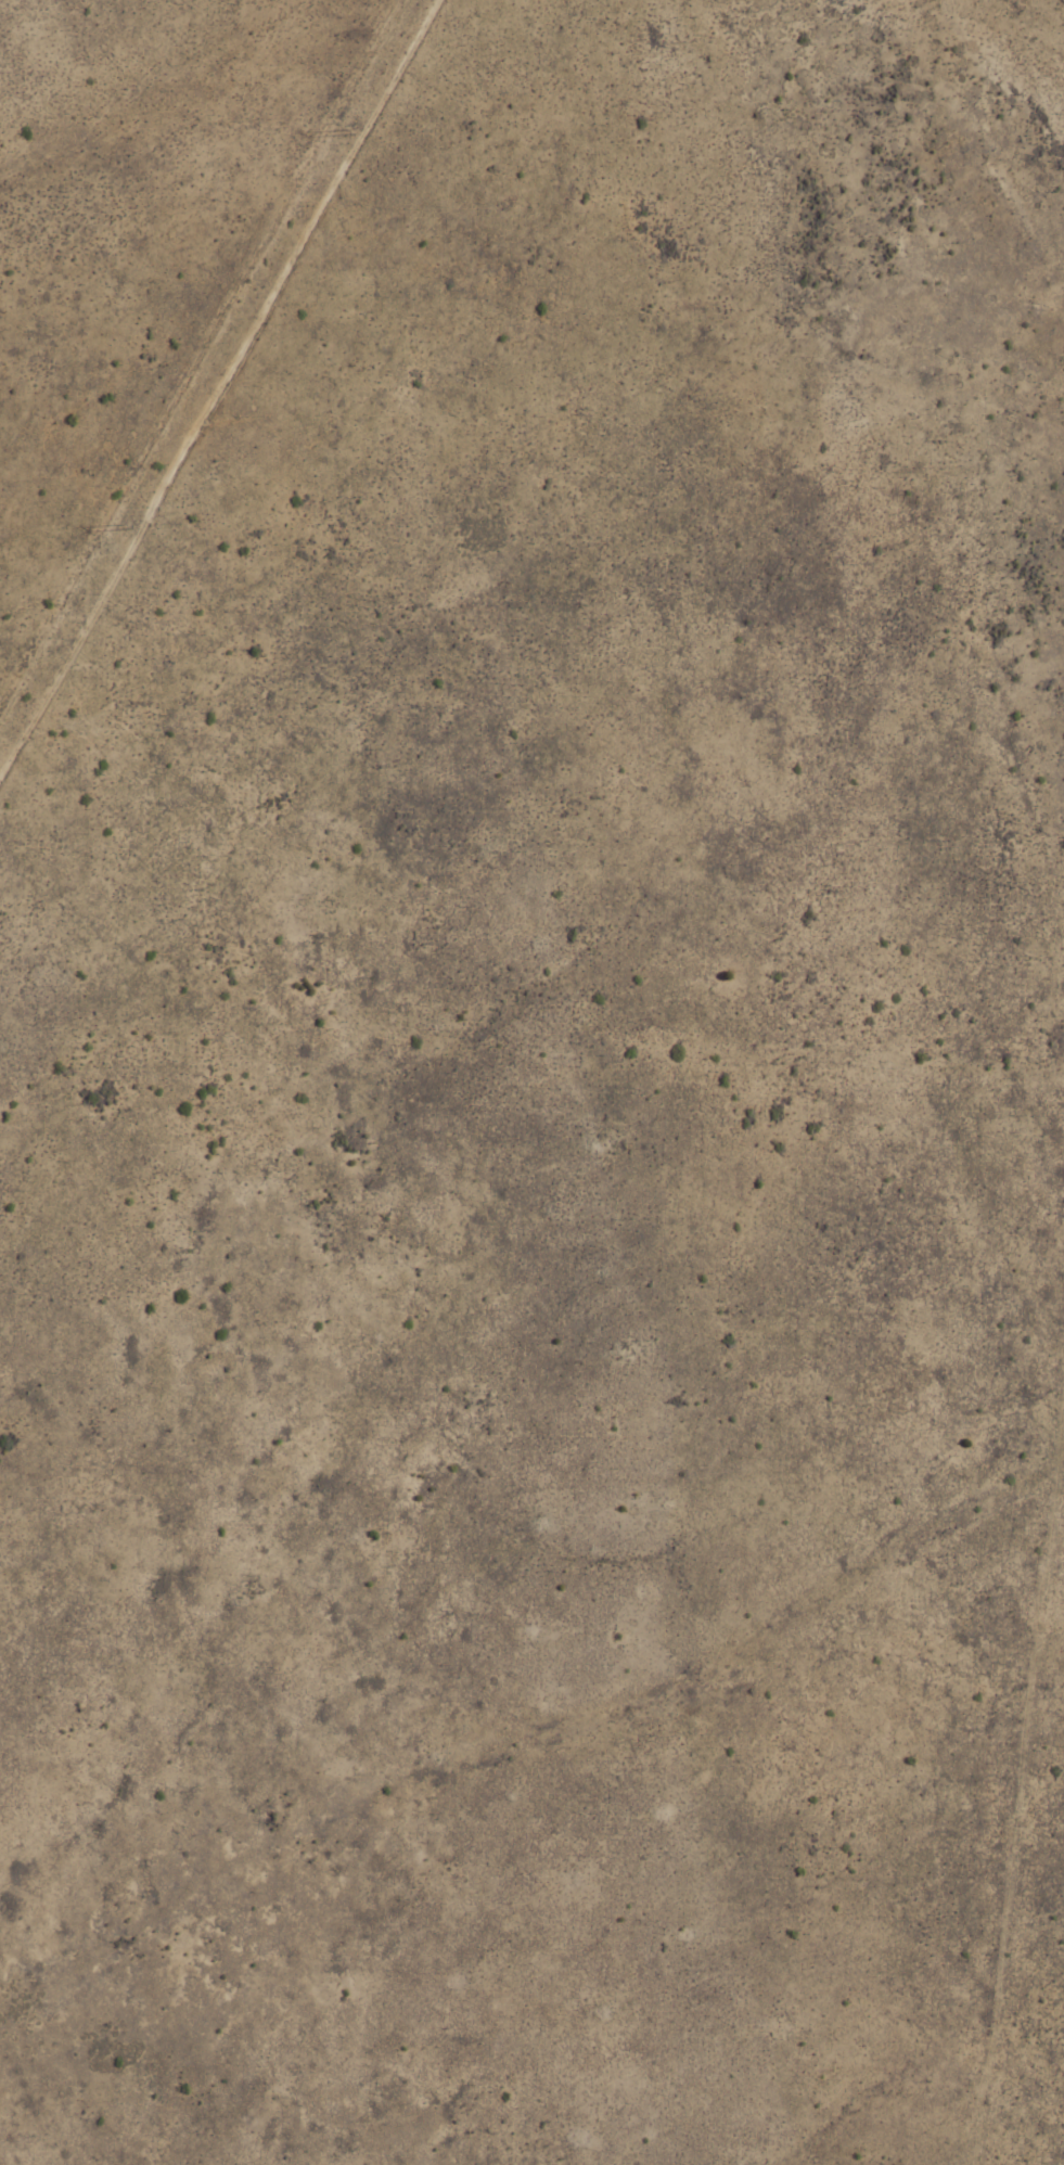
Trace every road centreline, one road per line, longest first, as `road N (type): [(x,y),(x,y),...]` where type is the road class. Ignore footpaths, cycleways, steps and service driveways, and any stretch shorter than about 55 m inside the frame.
road 1 (track): [(429,0),(0,776)]
road 2 (track): [(975,2164),(1063,1415)]

